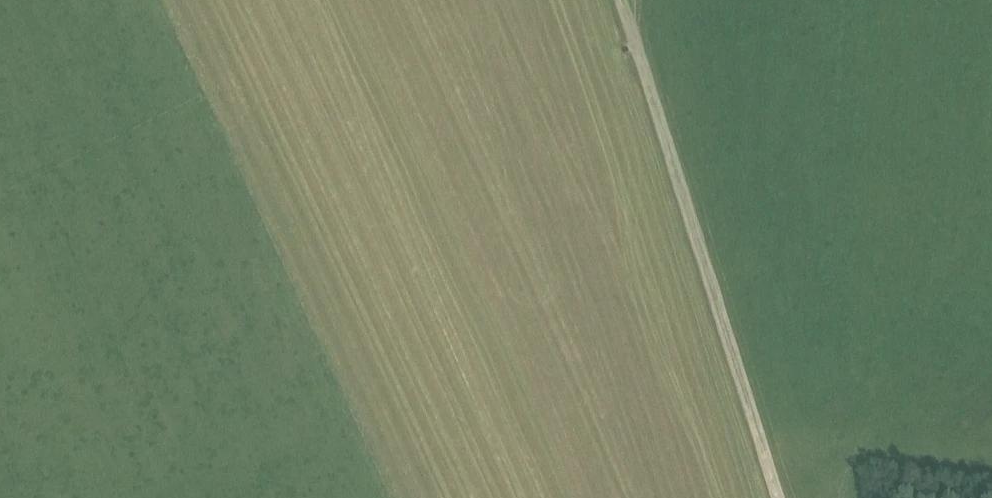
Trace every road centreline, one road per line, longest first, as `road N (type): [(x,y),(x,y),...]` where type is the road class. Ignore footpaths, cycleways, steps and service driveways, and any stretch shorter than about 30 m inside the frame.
road 1 (track): [(622,0),(779,497)]

